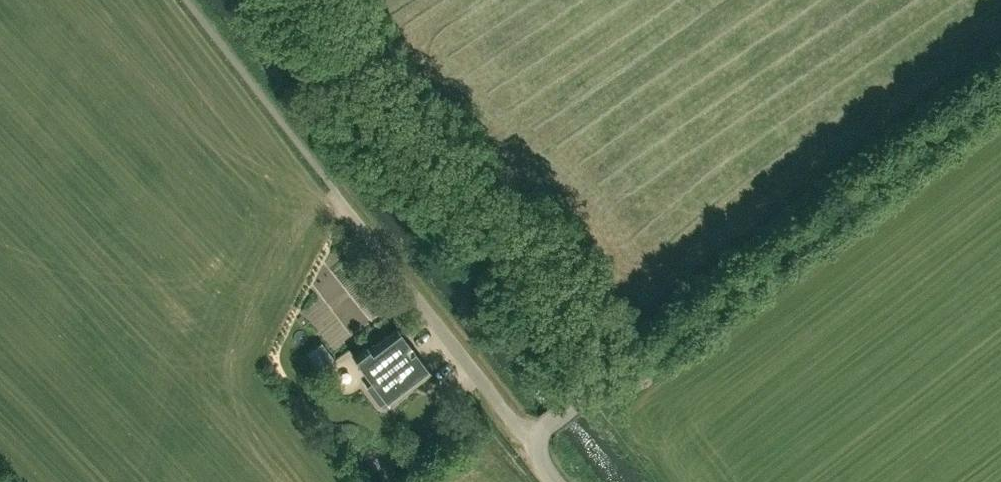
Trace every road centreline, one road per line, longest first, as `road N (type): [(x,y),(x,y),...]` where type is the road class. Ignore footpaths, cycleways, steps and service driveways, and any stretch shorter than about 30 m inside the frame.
road 1 (unclassified): [(536,443),(543,428),(1000,79)]
road 2 (track): [(602,382),(591,336),(536,248),(388,127),(298,0)]
road 3 (unclassified): [(336,197),(536,443)]

